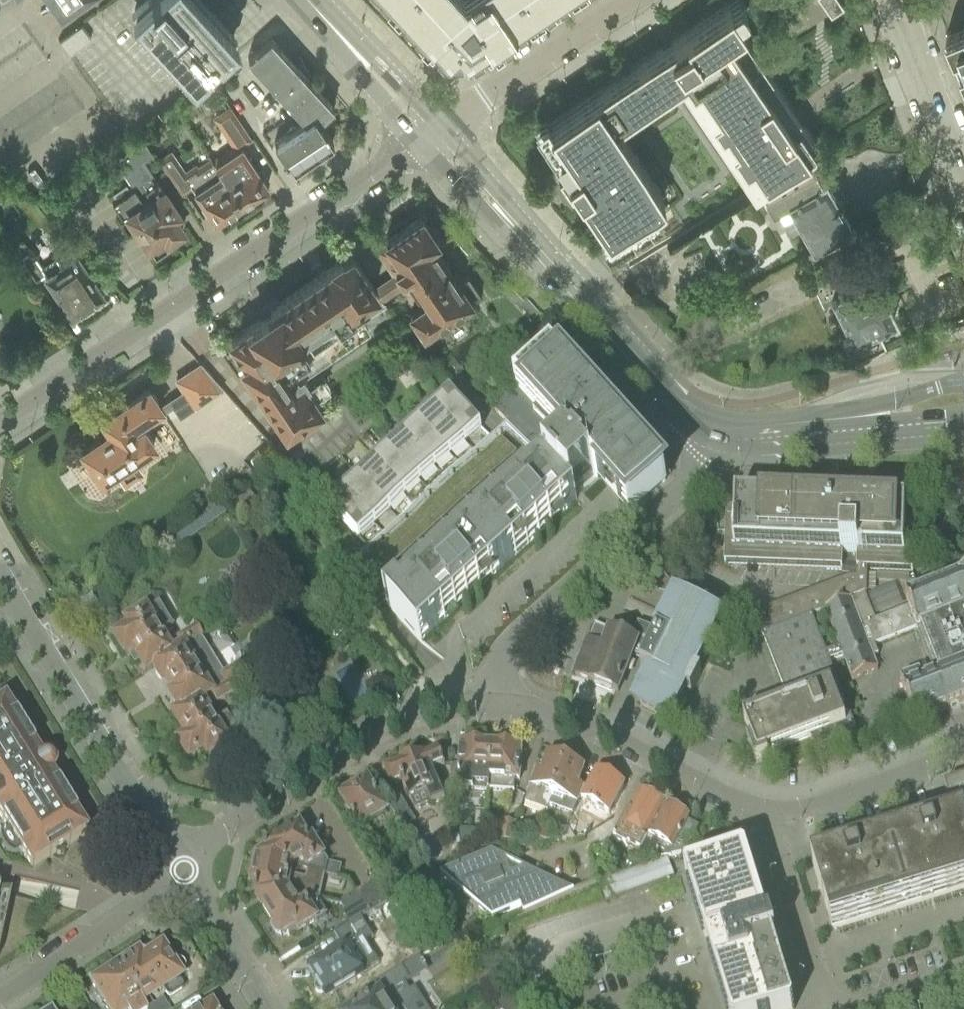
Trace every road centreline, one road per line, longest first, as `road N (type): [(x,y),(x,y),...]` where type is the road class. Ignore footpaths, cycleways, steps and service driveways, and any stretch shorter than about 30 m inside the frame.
road 1 (residential): [(0,423),(420,142)]
road 2 (residential): [(184,870),(196,850),(242,815),(420,711),(490,693)]
road 3 (residential): [(184,870),(0,571)]
road 4 (residential): [(490,693),(503,651),(523,627),(686,479),(707,433)]
road 5 (residential): [(490,693),(549,711),(772,816)]
road 6 (tertiary): [(707,433),(515,227)]
road 7 (residential): [(441,126),(629,0)]
road 8 (residential): [(0,990),(184,870)]
road 9 (residential): [(963,749),(772,816)]
road 10 (residential): [(963,186),(892,0)]
road 11 (residential): [(270,1008),(184,870)]
road 12 (tertiary): [(963,381),(843,413),(814,434)]
road 13 (tertiary): [(814,434),(963,428)]
road 14 (tertiary): [(420,142),(482,208),(515,227)]
road 15 (tertiary): [(515,227),(498,194),(441,126)]

